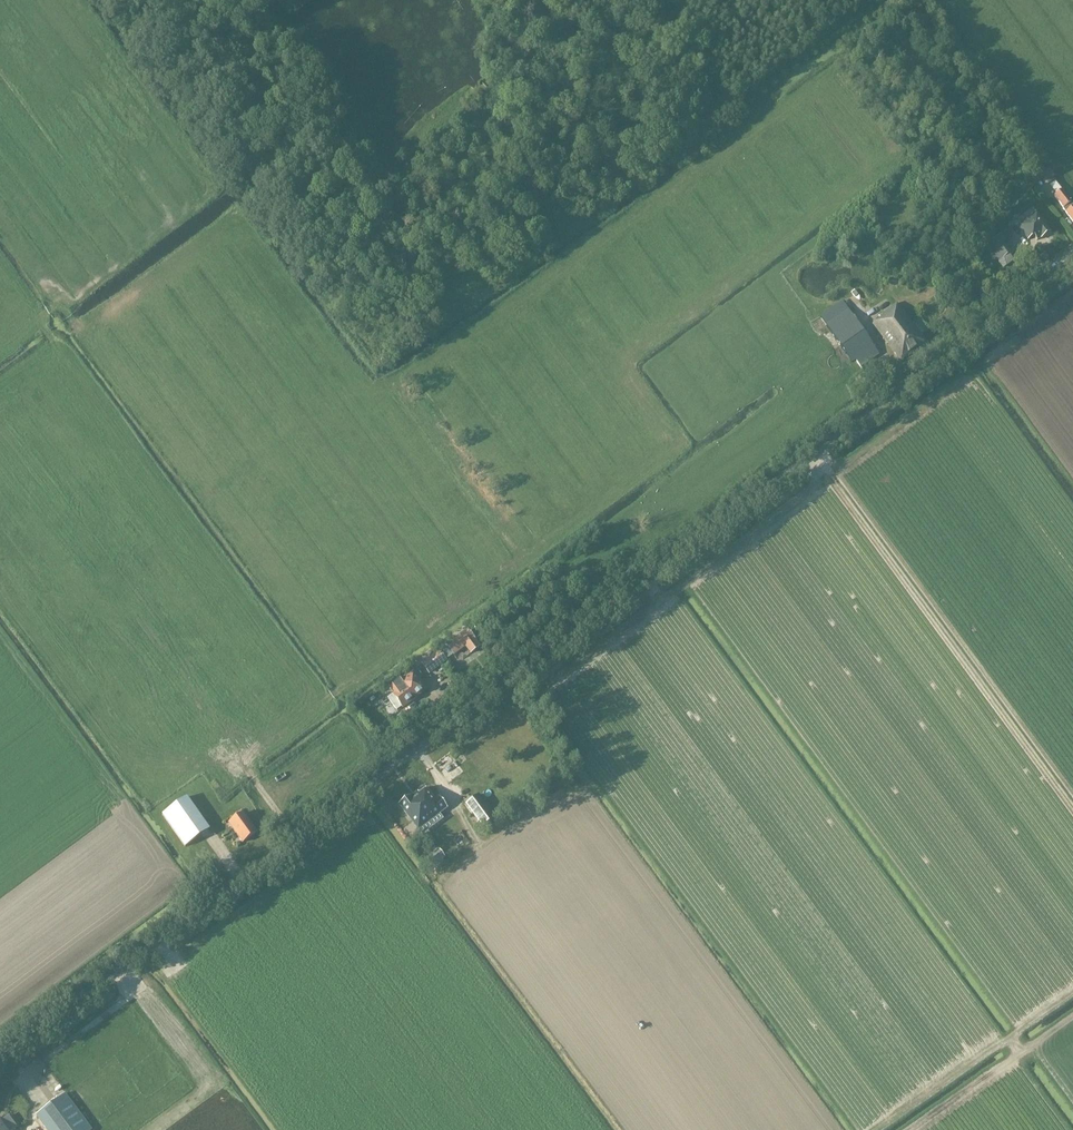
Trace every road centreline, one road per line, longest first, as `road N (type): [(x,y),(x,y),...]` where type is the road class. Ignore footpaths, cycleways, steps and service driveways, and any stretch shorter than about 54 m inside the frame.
road 1 (unclassified): [(0,1059),(1072,261)]
road 2 (track): [(815,452),(1072,803)]

